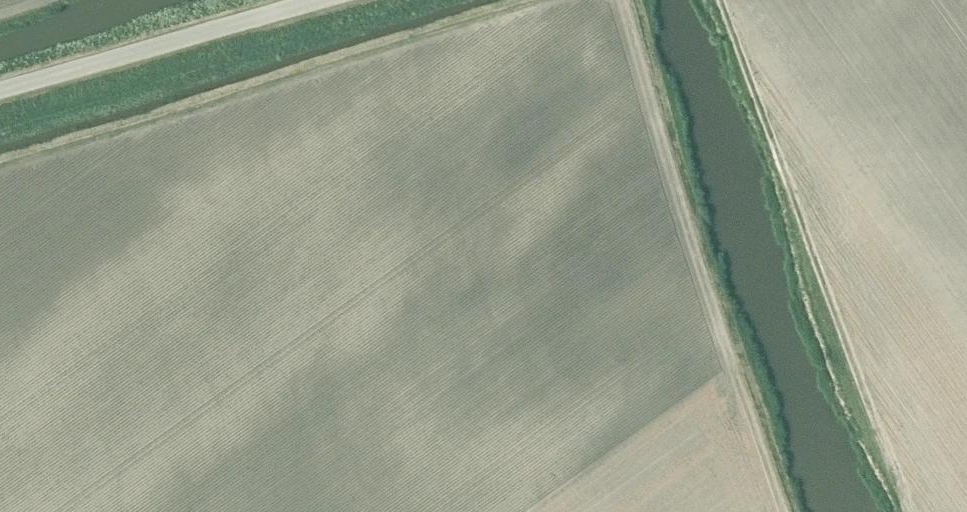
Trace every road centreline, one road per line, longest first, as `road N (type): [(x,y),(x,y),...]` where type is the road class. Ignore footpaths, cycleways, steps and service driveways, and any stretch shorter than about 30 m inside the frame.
road 1 (unclassified): [(0,92),(306,0)]

